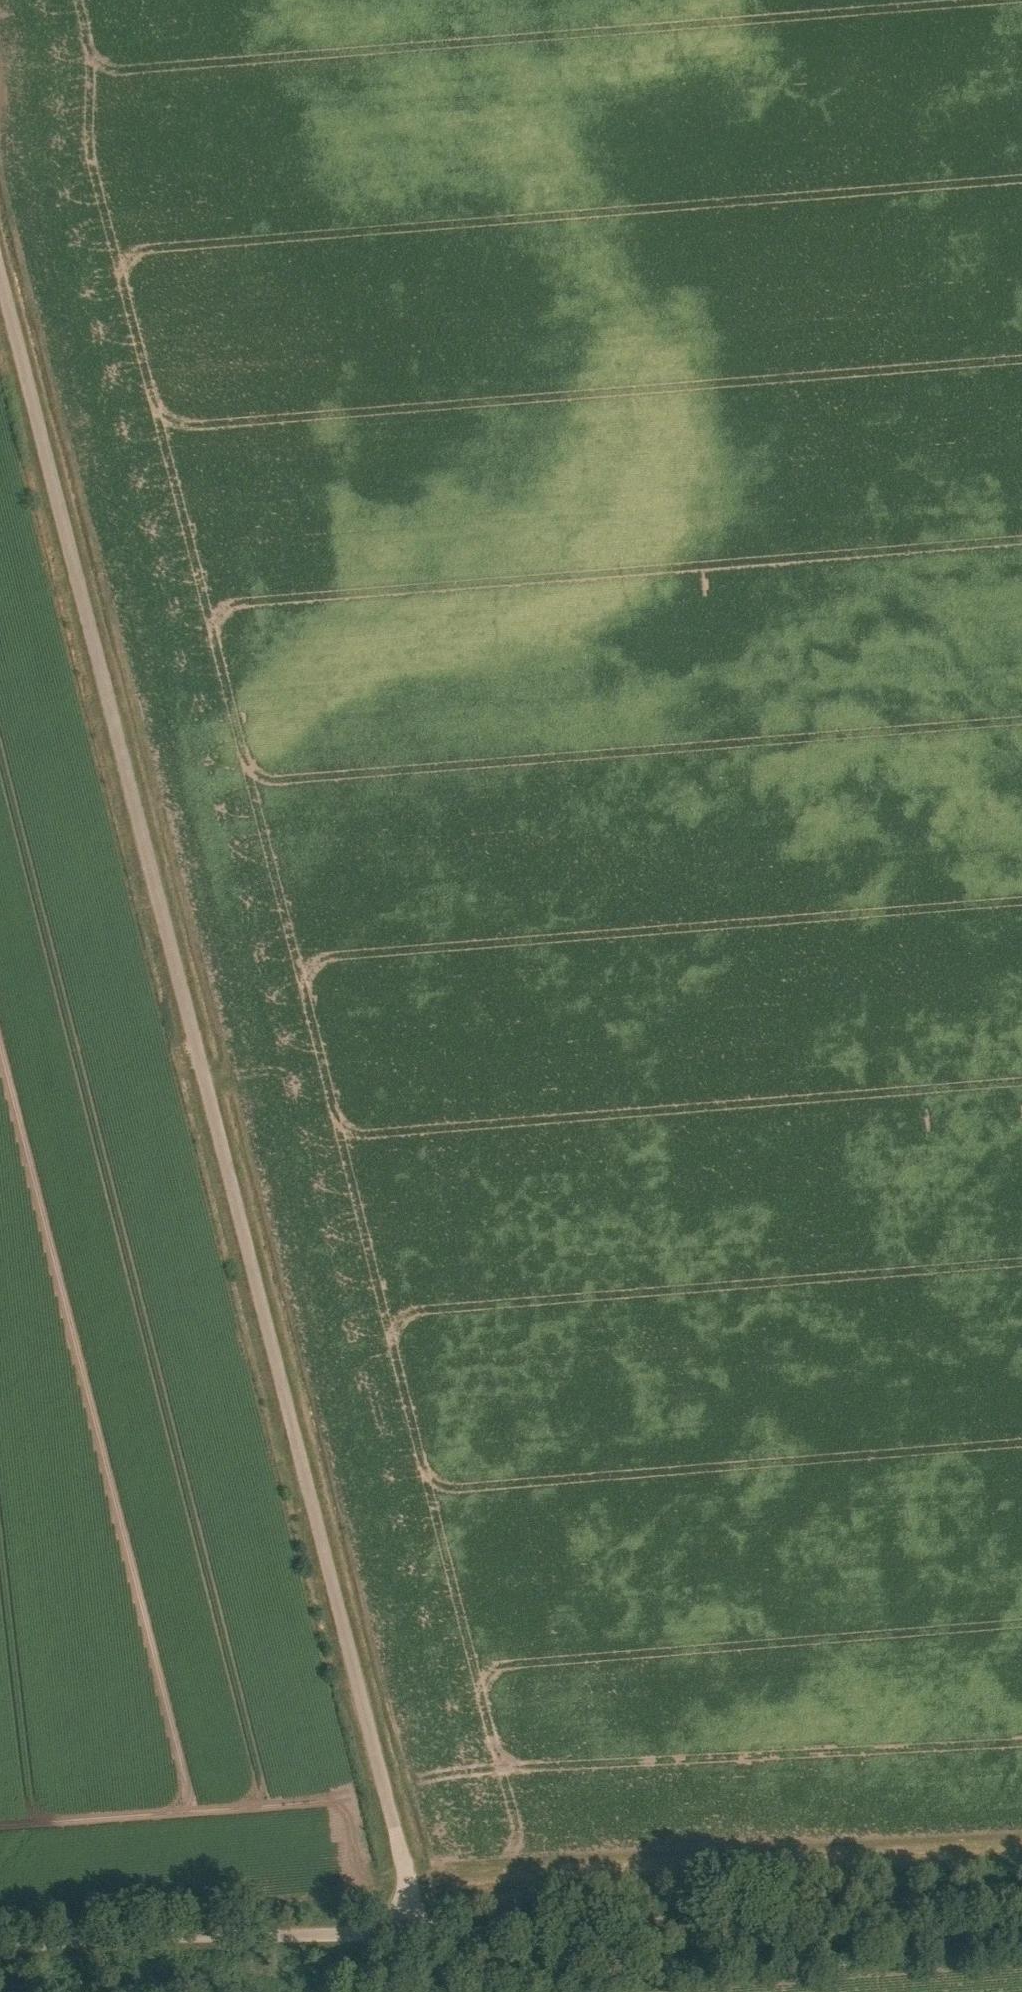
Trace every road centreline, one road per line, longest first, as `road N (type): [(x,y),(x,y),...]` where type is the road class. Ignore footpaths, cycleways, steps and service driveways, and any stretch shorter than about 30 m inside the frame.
road 1 (unclassified): [(0,1953),(167,1934),(416,1928),(0,269)]
road 2 (track): [(416,1928),(760,1914),(1021,1893)]

